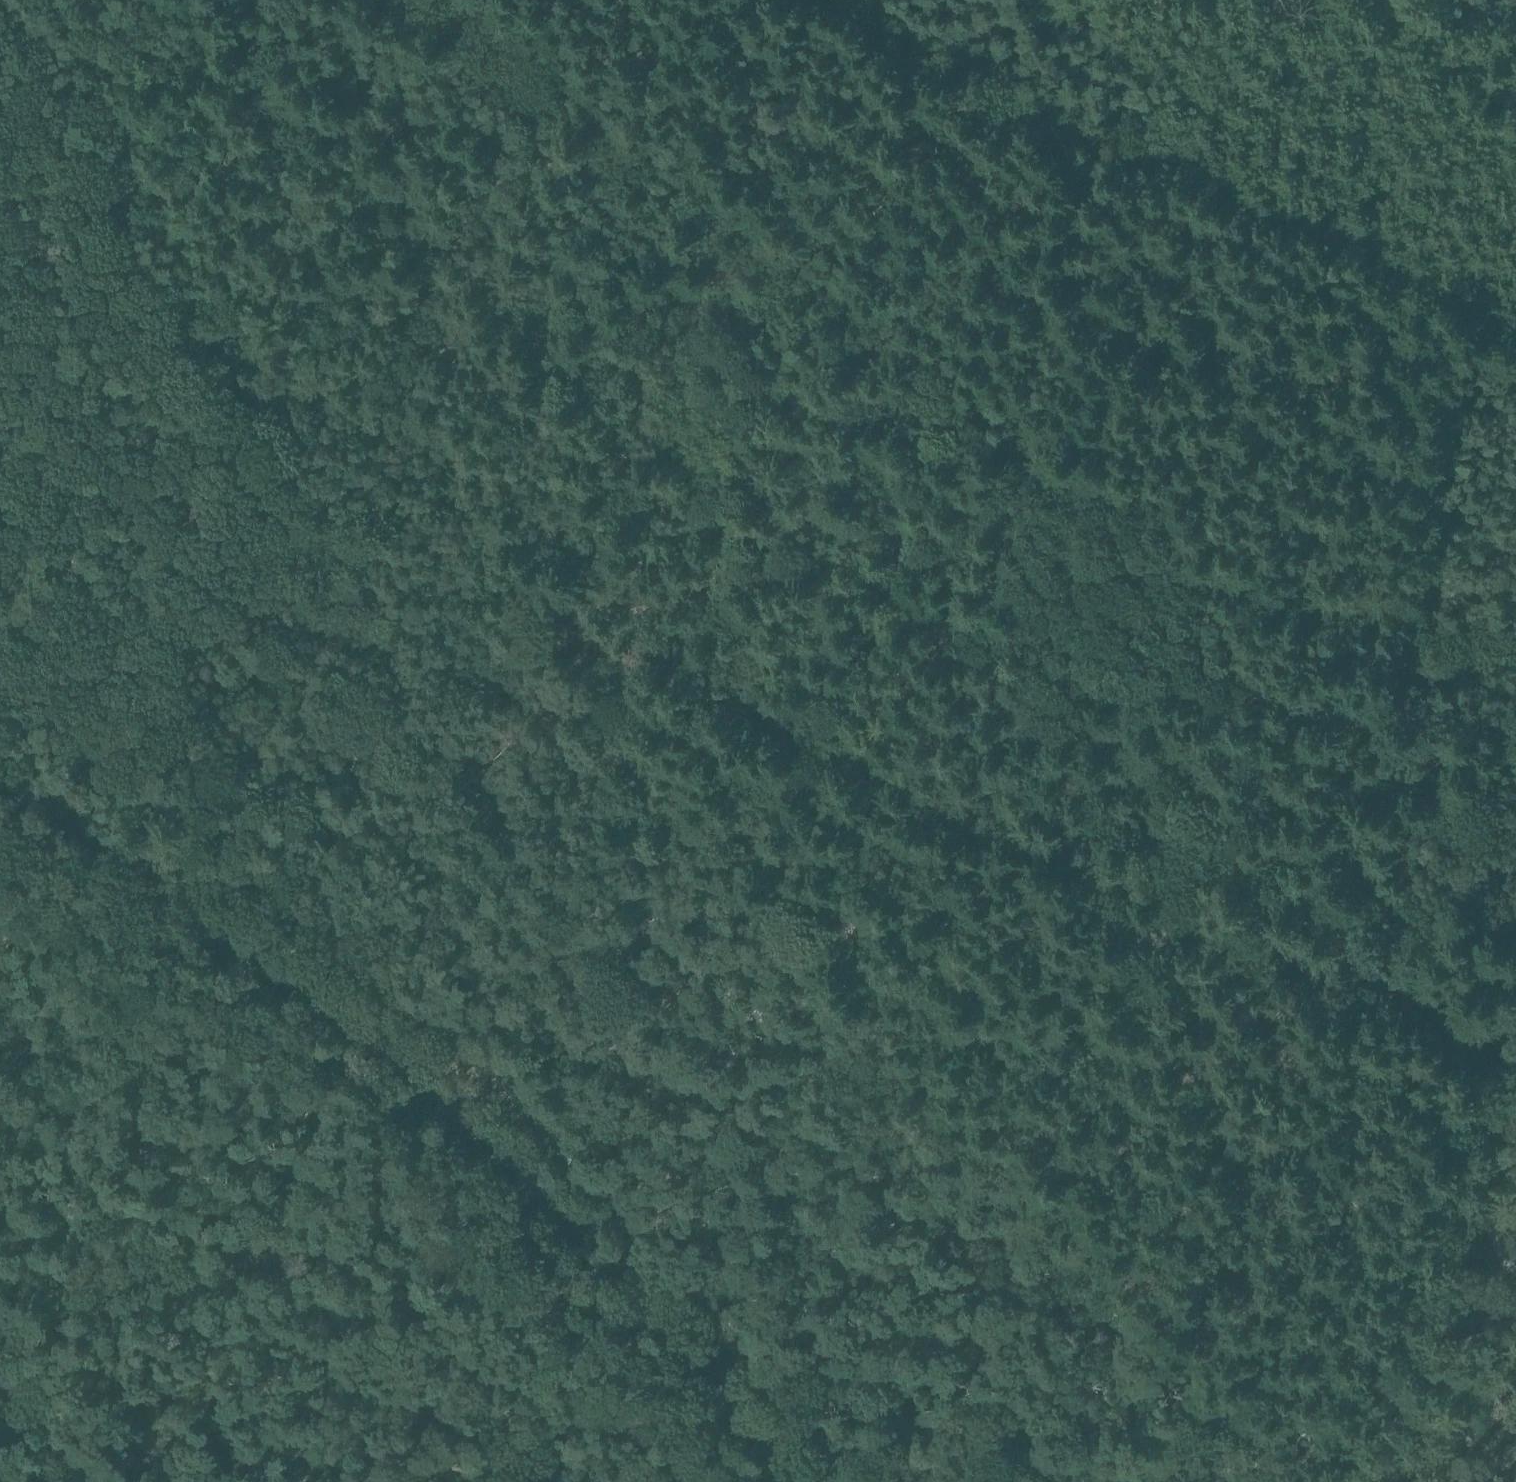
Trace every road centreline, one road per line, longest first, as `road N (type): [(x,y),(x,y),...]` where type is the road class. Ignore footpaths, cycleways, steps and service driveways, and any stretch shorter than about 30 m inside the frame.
road 1 (track): [(1515,641),(1252,601),(1122,545),(523,91)]
road 2 (secondary): [(825,1481),(558,1199),(282,967),(0,773)]
road 3 (track): [(1515,563),(1442,518),(1191,325),(1116,258),(1005,114),(973,56),(876,0)]
road 4 (track): [(1335,1481),(1486,1059)]
road 5 (track): [(622,0),(581,28),(523,91)]

